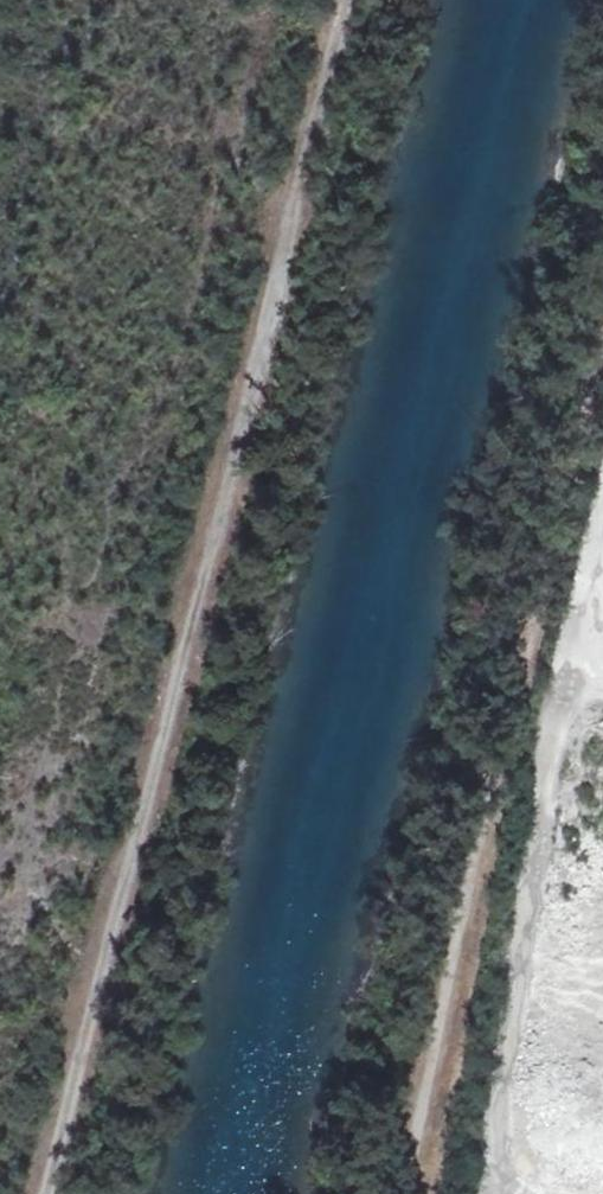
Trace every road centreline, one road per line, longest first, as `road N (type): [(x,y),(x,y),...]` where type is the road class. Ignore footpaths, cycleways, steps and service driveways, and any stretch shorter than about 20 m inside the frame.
road 1 (track): [(346,0),(48,1193)]
road 2 (track): [(414,1193),(473,827),(602,281)]
road 3 (track): [(580,661),(553,756),(491,1193)]
road 4 (track): [(602,554),(580,661),(602,677)]

